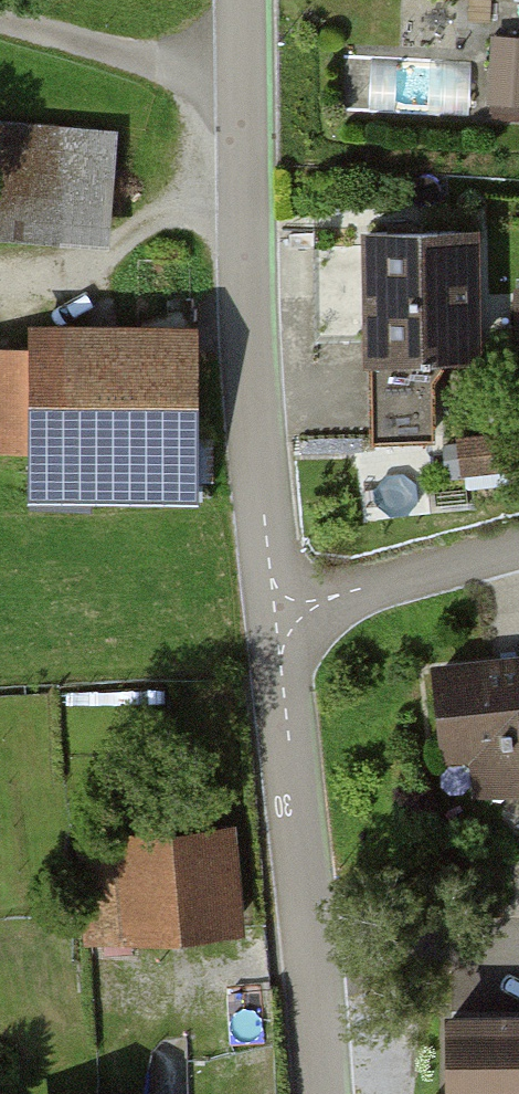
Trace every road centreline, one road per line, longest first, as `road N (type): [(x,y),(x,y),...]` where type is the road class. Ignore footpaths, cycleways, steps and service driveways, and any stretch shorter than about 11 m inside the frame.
road 1 (unclassified): [(289,614),(270,581),(249,362),(244,0)]
road 2 (unclassified): [(320,1093),(282,661),(289,614)]
road 3 (track): [(245,75),(0,7)]
road 4 (residential): [(518,550),(289,614)]

